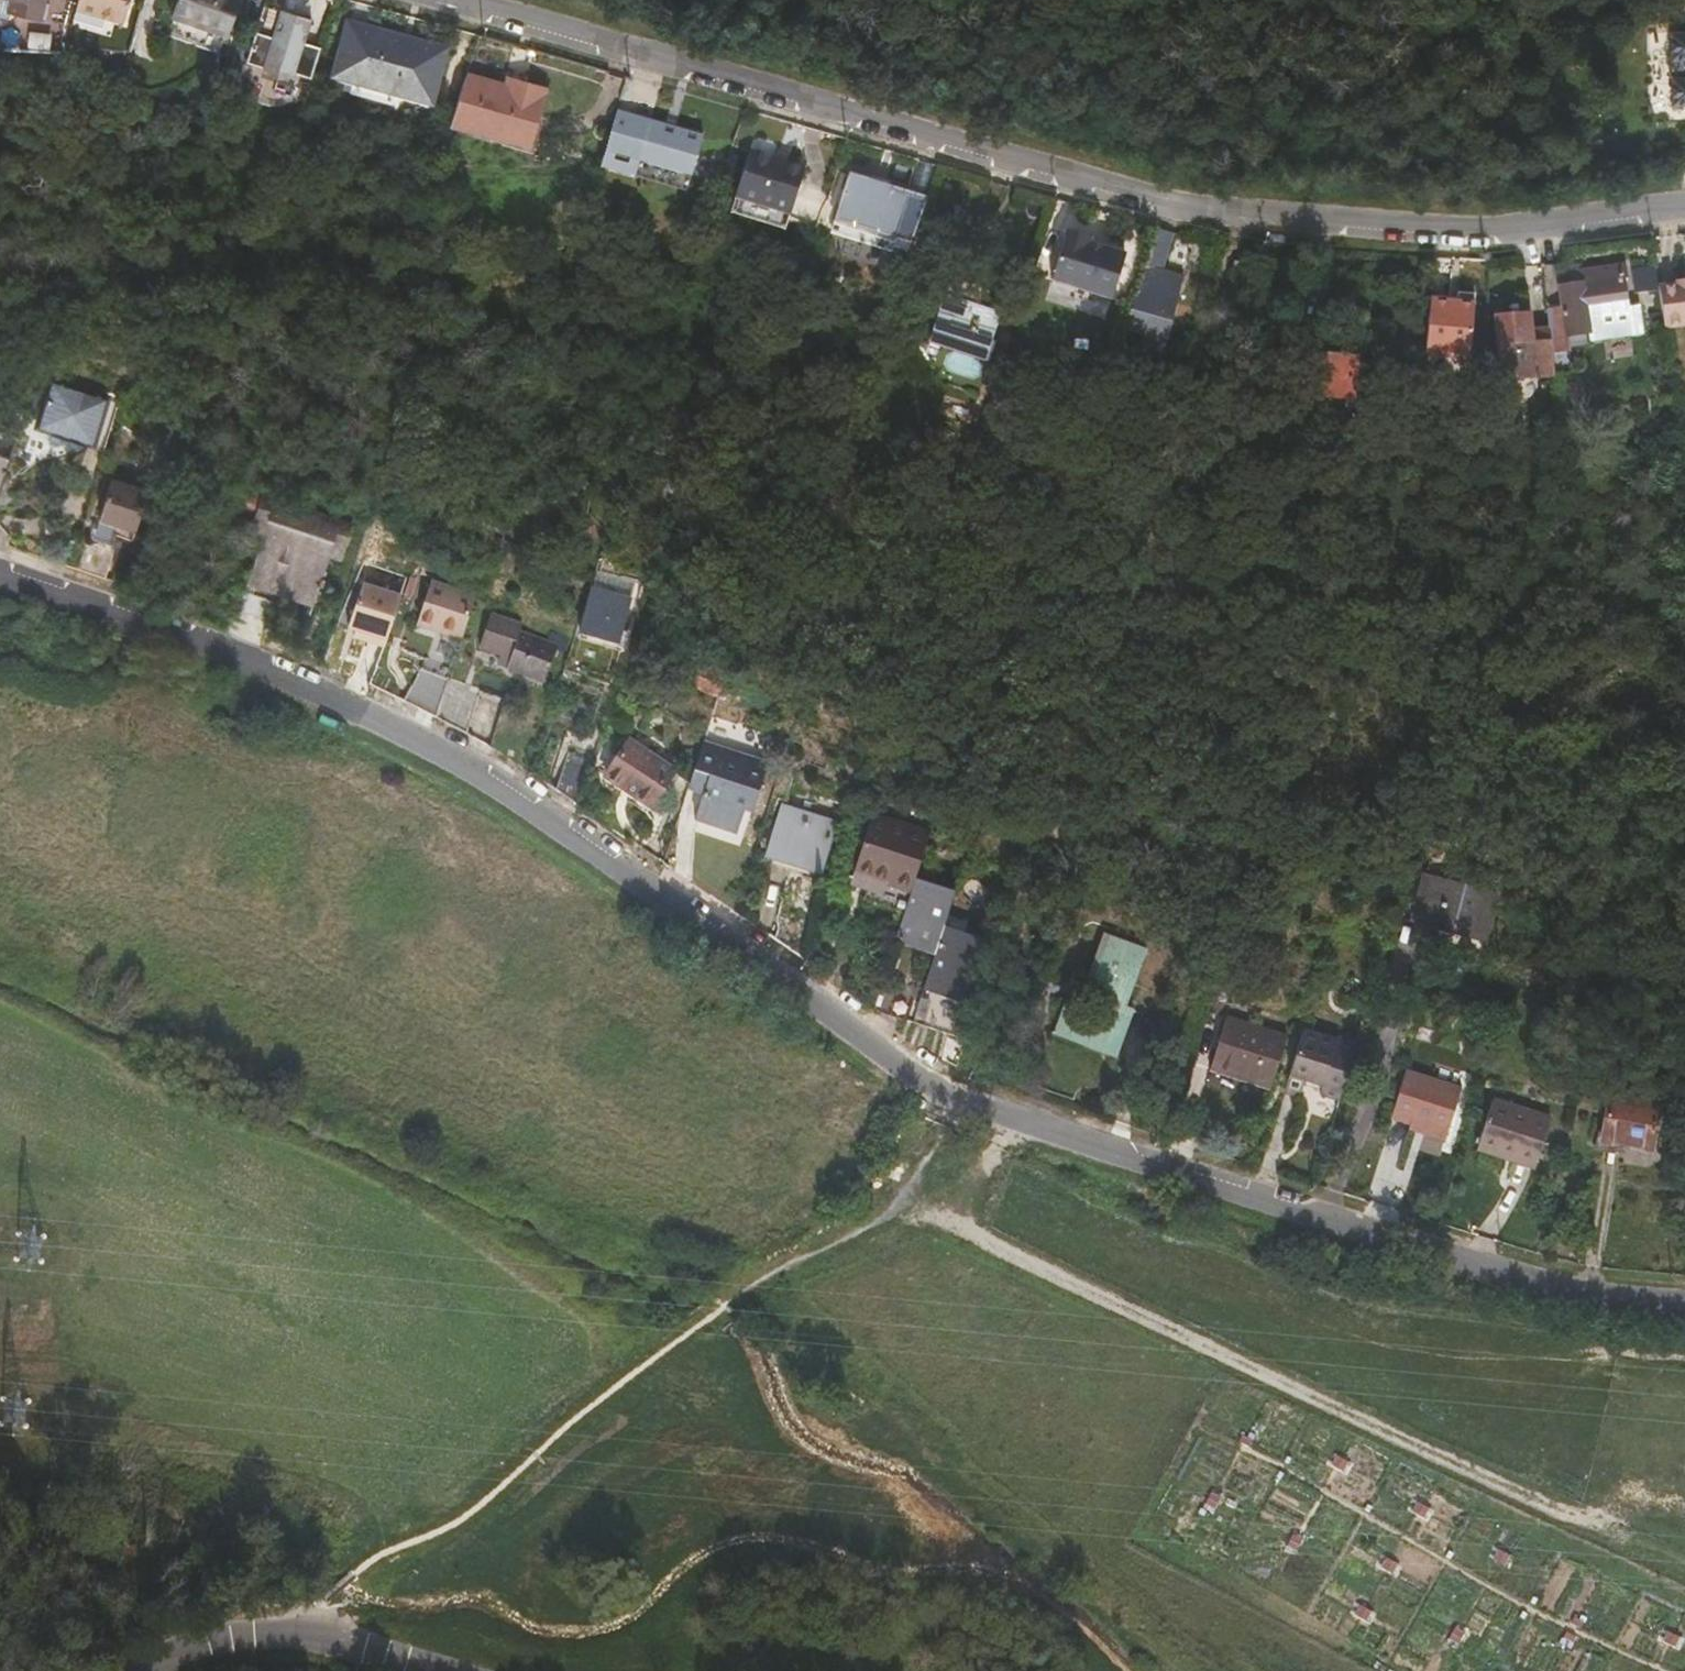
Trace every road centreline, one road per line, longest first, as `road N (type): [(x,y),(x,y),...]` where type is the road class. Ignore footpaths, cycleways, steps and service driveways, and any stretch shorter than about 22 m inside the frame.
road 1 (residential): [(1684,1305),(1609,1298),(1473,1263),(950,1099),(422,740),(259,661),(0,574)]
road 2 (residential): [(448,0),(1221,222),(1507,230),(1684,210)]
road 3 (track): [(1684,1557),(903,1194)]
road 4 (track): [(296,1632),(318,1607),(460,1519),(713,1317)]
road 5 (track): [(715,1315),(903,1194),(950,1099)]
road 6 (unclassified): [(438,1670),(280,1631),(217,1638),(127,1670)]

